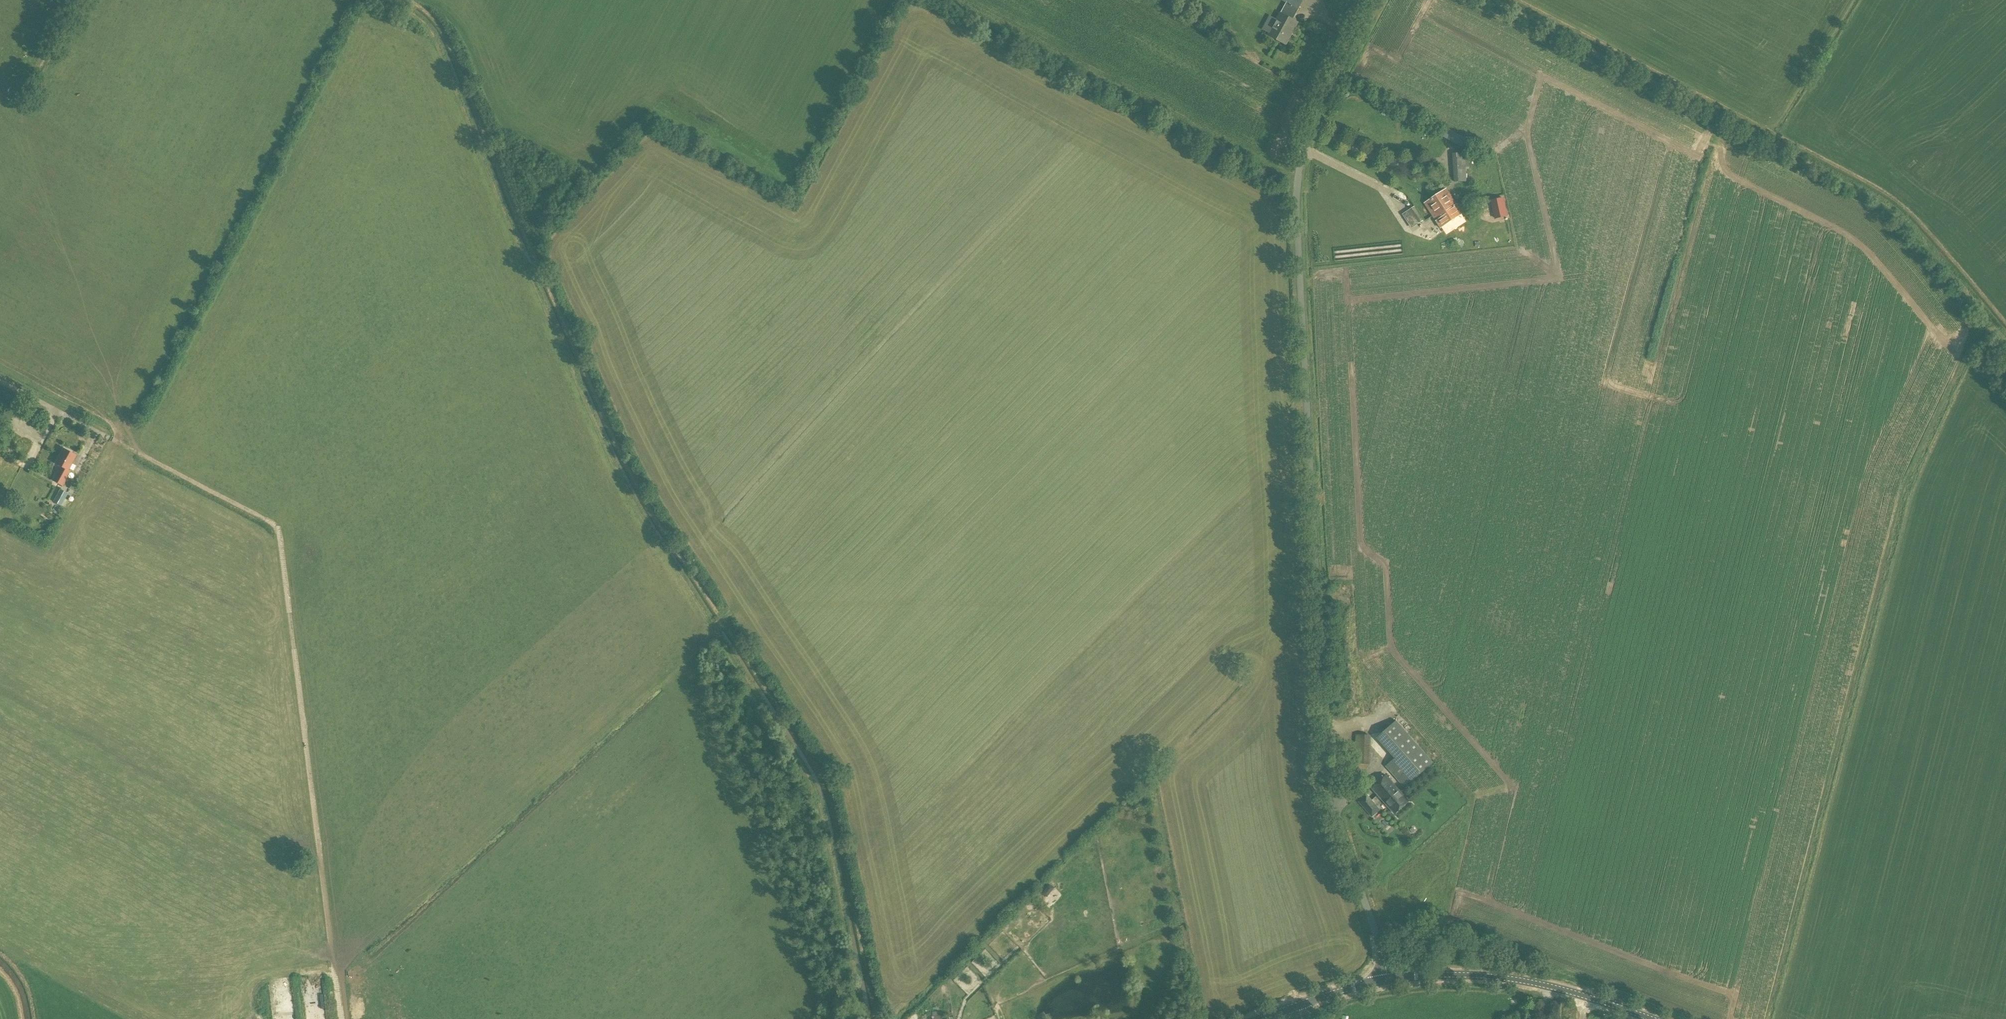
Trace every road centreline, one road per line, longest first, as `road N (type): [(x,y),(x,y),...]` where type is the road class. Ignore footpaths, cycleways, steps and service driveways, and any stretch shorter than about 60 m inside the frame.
road 1 (unclassified): [(1386,981),(1328,778),(1297,203),(1310,129),(1378,0)]
road 2 (tertiary): [(1386,981),(1508,978),(1650,1018)]
road 3 (unclassified): [(110,439),(0,382)]

